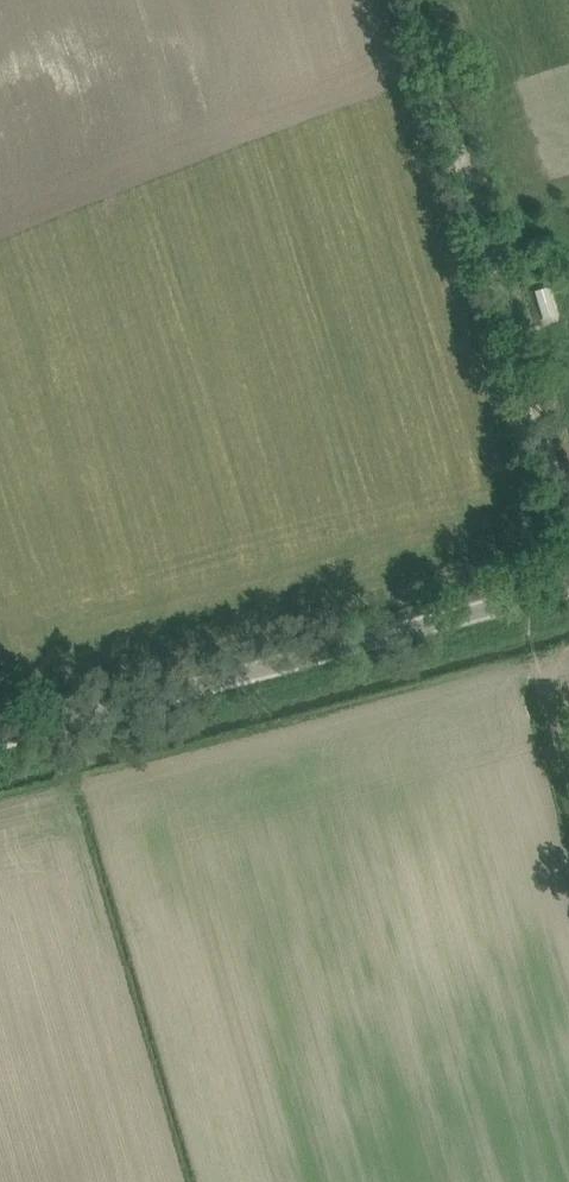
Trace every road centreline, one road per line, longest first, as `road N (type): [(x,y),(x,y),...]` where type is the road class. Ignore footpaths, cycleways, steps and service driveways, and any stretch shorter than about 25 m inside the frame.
road 1 (unclassified): [(0,739),(568,588)]
road 2 (track): [(568,514),(415,0)]
road 3 (track): [(568,765),(523,601)]

